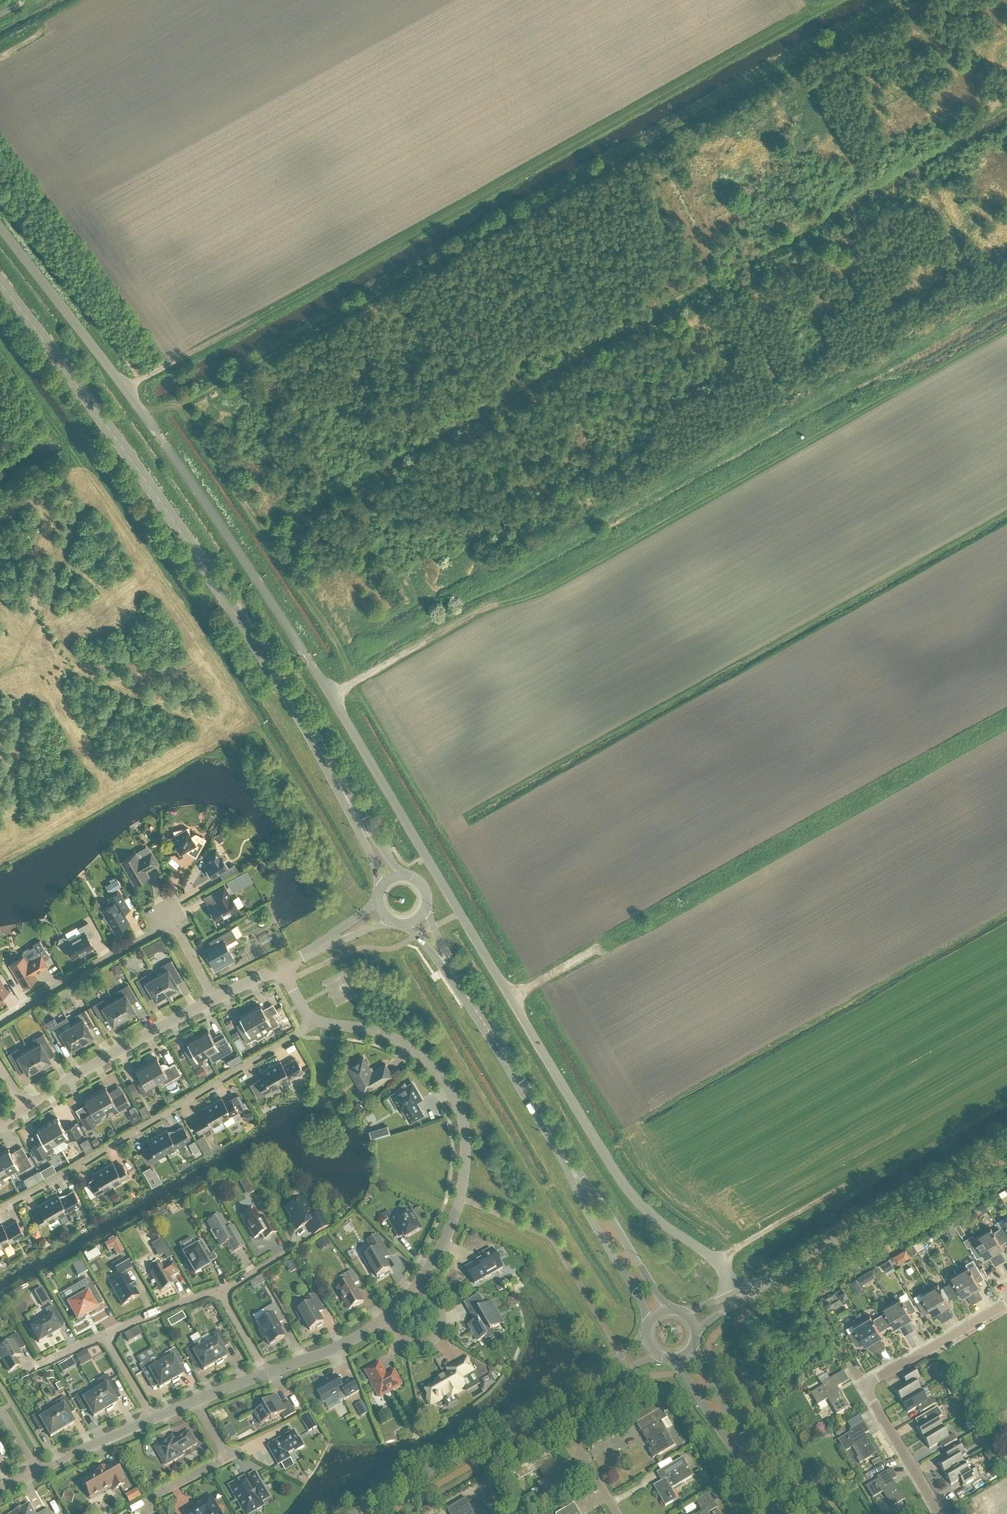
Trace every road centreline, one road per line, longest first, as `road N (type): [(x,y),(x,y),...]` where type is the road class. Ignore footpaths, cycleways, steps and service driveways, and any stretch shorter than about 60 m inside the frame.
road 1 (unclassified): [(739,1296),(724,1273),(634,1200),(256,579),(0,229)]
road 2 (secondary): [(333,773),(227,600),(0,280)]
road 3 (residential): [(266,1376),(359,1340),(401,1308),(442,1248),(461,1201),(462,1112),(448,1084),(385,1032),(312,1023)]
road 4 (residential): [(0,1209),(312,1023)]
road 5 (tertiary): [(363,1513),(651,1352)]
road 6 (residential): [(938,1513),(864,1388),(1006,1300)]
road 7 (secondary): [(739,1296),(1006,1142)]
road 8 (residential): [(0,1022),(167,925),(210,997)]
road 9 (residential): [(24,1108),(210,997)]
road 10 (secondary): [(572,1170),(463,988)]
road 11 (secondary): [(572,1170),(592,1223),(651,1323)]
road 12 (secondary): [(667,1312),(590,1184),(572,1170)]
road 13 (secondary): [(751,1474),(747,1450),(692,1353)]
road 14 (secondary): [(677,1362),(751,1474)]
road 15 (secondary): [(333,773),(381,890)]
road 16 (residential): [(107,1338),(225,1295)]
road 17 (residential): [(37,1472),(152,1422)]
road 18 (secondary): [(405,875),(333,773)]

